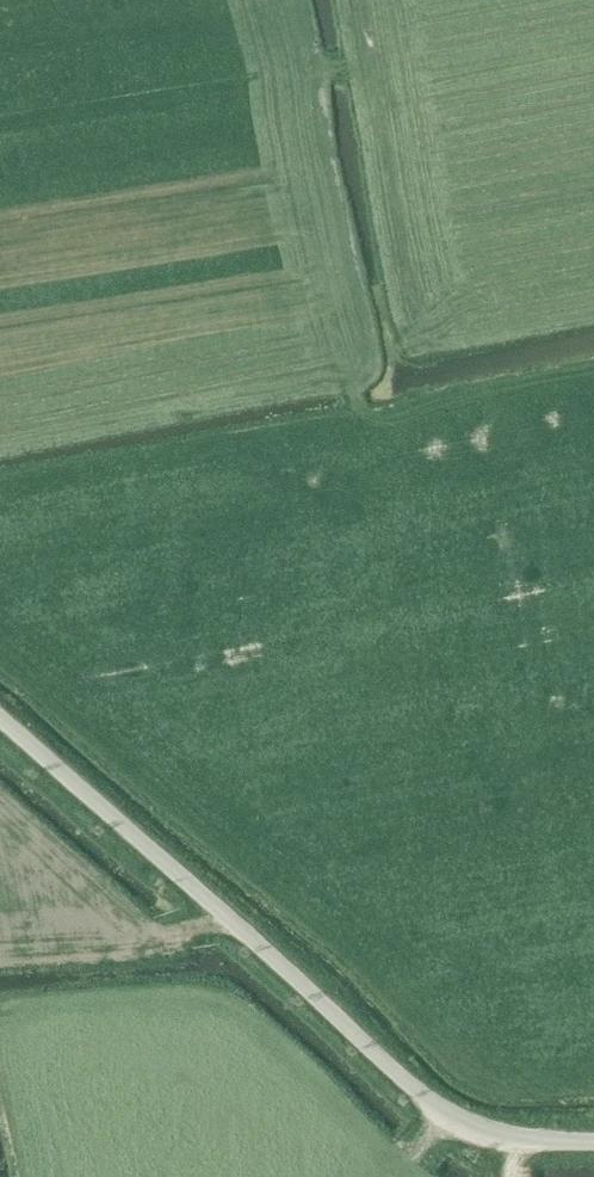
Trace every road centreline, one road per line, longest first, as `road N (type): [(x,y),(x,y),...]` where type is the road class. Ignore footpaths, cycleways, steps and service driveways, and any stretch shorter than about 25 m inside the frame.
road 1 (unclassified): [(593,1143),(517,1140),(472,1128),(0,719)]

